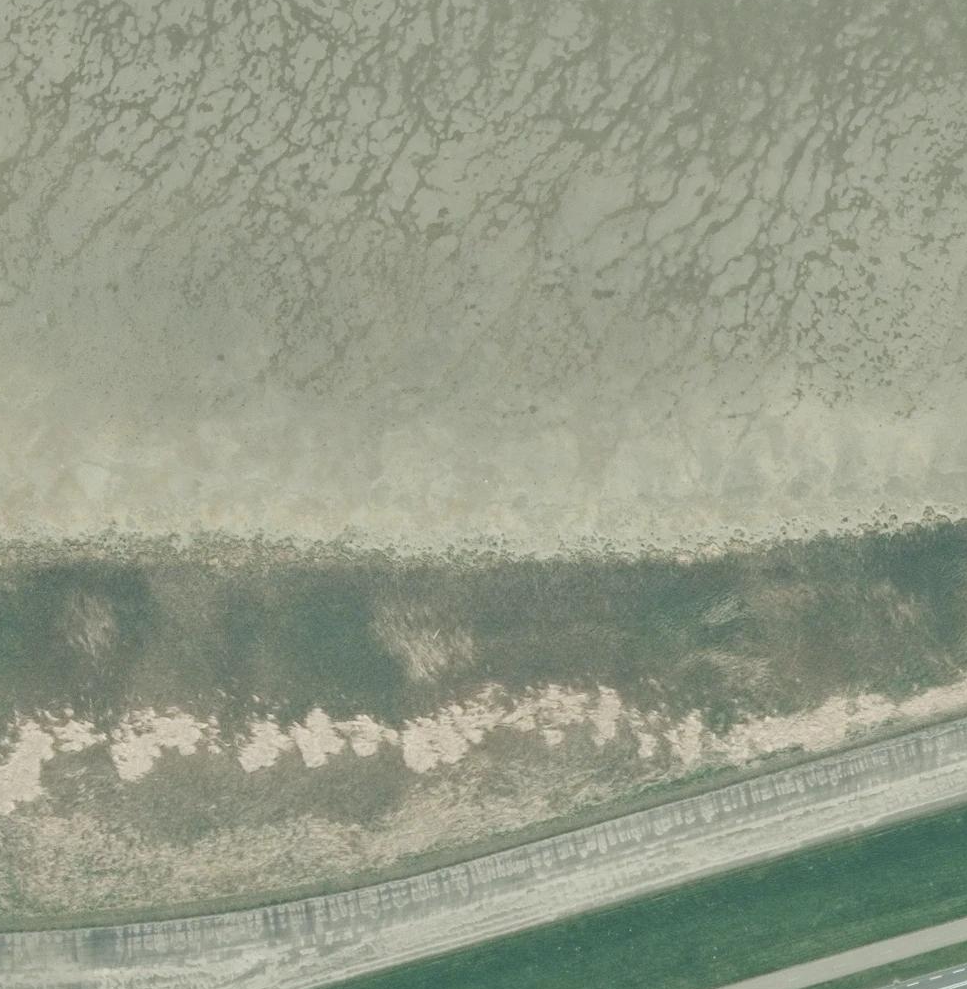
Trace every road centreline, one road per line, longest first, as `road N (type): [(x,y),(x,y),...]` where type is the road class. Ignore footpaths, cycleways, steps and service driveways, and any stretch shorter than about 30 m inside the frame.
road 1 (unclassified): [(756,988),(966,929)]

